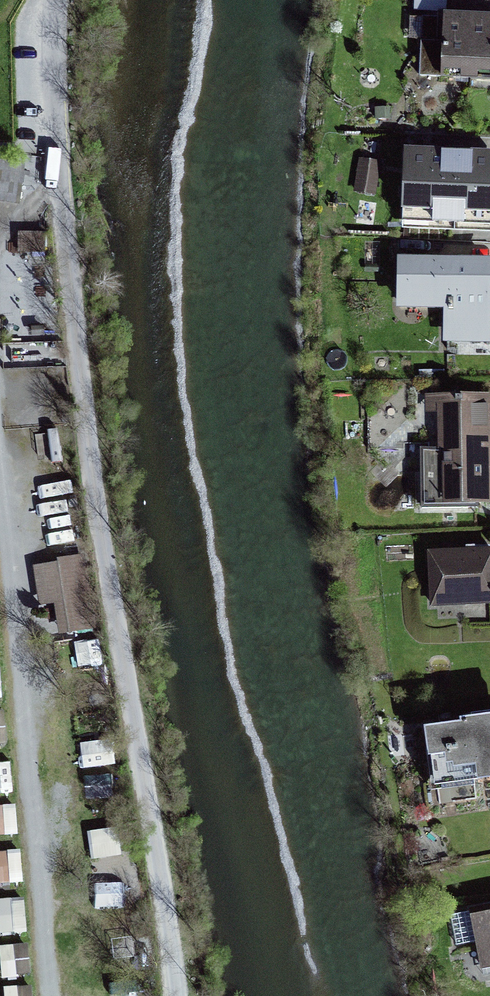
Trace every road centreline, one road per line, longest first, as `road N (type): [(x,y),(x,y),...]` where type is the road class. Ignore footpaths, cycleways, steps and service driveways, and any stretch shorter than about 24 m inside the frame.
road 1 (unclassified): [(57,149),(71,386),(90,525),(176,995)]

